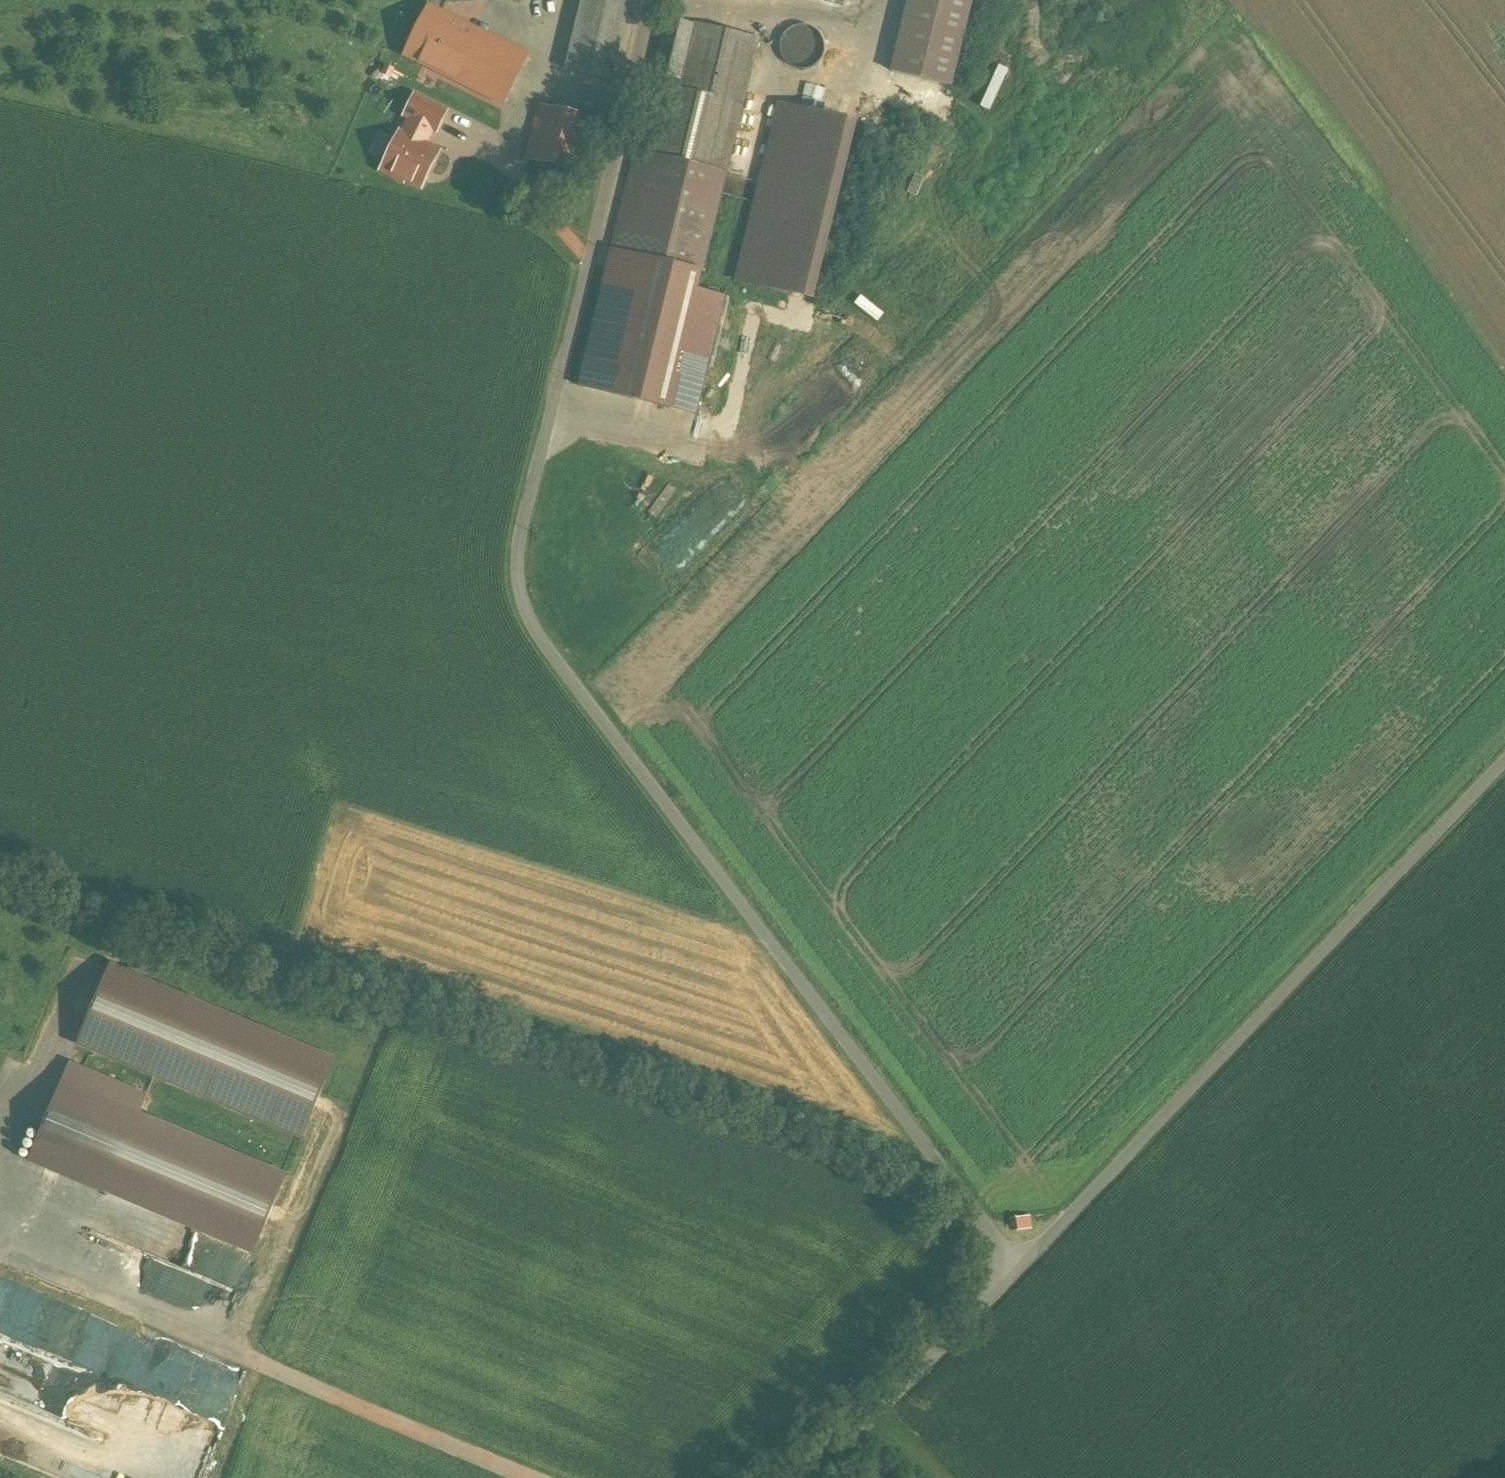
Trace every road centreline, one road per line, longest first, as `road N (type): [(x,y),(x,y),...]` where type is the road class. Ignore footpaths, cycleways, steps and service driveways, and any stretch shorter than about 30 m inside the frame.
road 1 (unclassified): [(1020,1268),(988,1239),(542,637),(519,592),(517,532),(650,0)]
road 2 (unclassified): [(1020,1268),(1504,764)]
road 3 (track): [(515,1477),(2,1261)]
road 4 (unclassified): [(814,1477),(1020,1268)]

